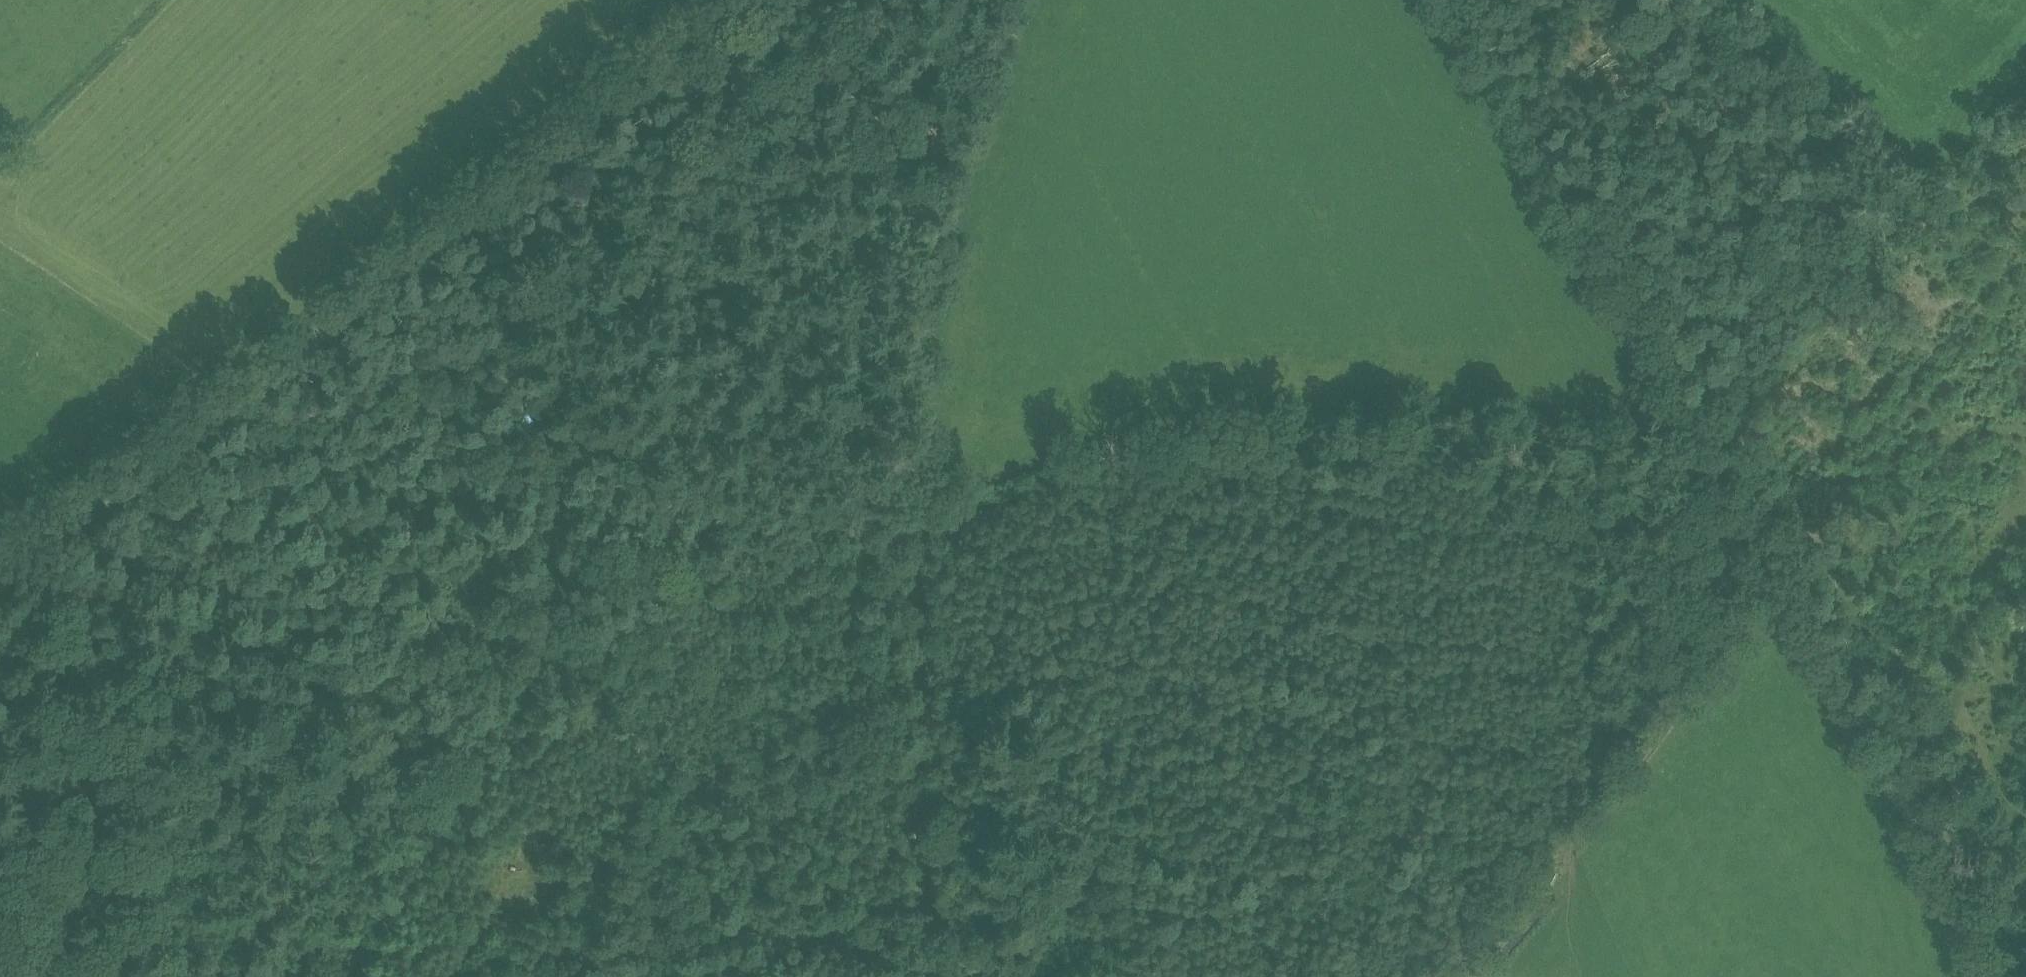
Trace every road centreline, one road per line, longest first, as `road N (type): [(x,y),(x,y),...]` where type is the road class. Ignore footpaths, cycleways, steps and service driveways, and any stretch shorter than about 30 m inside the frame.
road 1 (tertiary): [(0,578),(745,0)]
road 2 (track): [(930,493),(925,976)]

